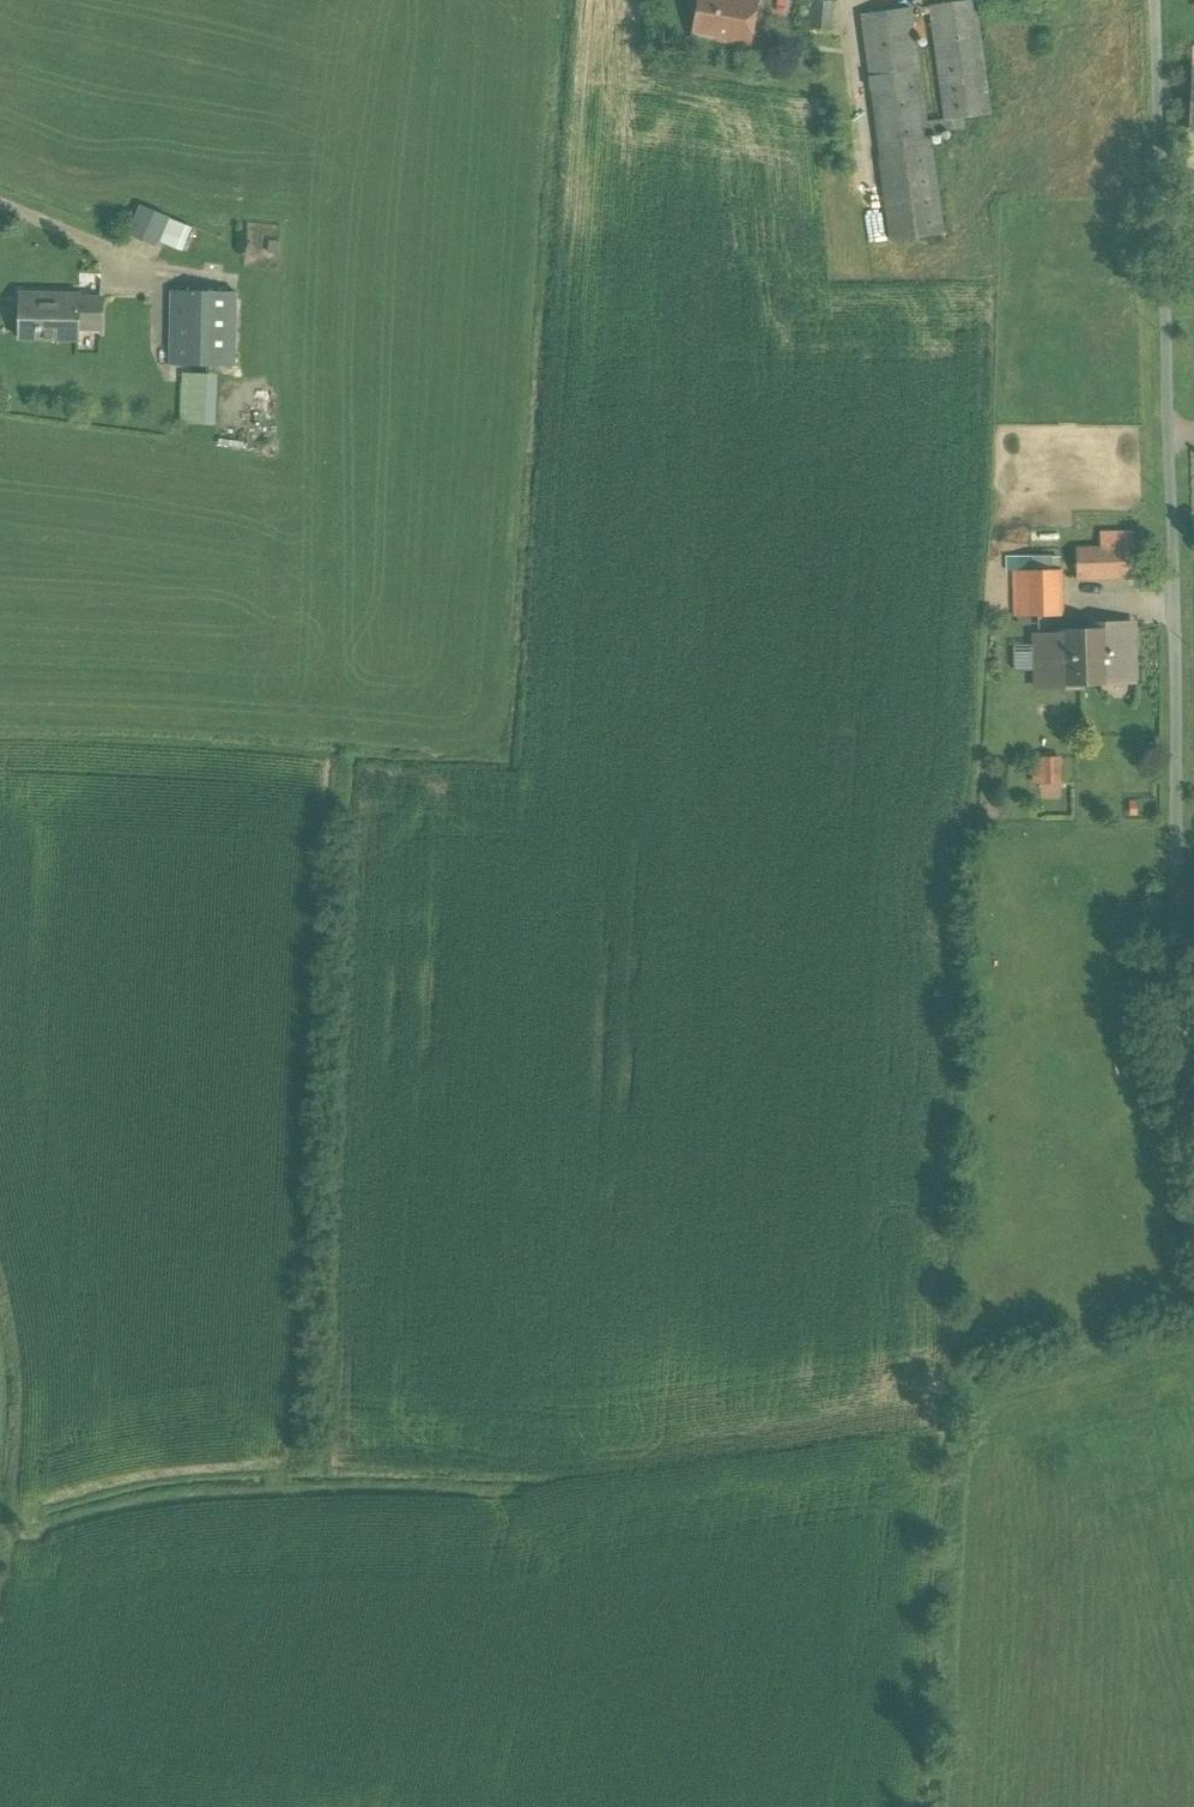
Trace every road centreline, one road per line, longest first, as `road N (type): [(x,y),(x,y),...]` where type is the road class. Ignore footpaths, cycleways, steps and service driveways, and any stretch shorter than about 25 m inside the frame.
road 1 (unclassified): [(1168,0),(1182,1044),(1193,1086)]

